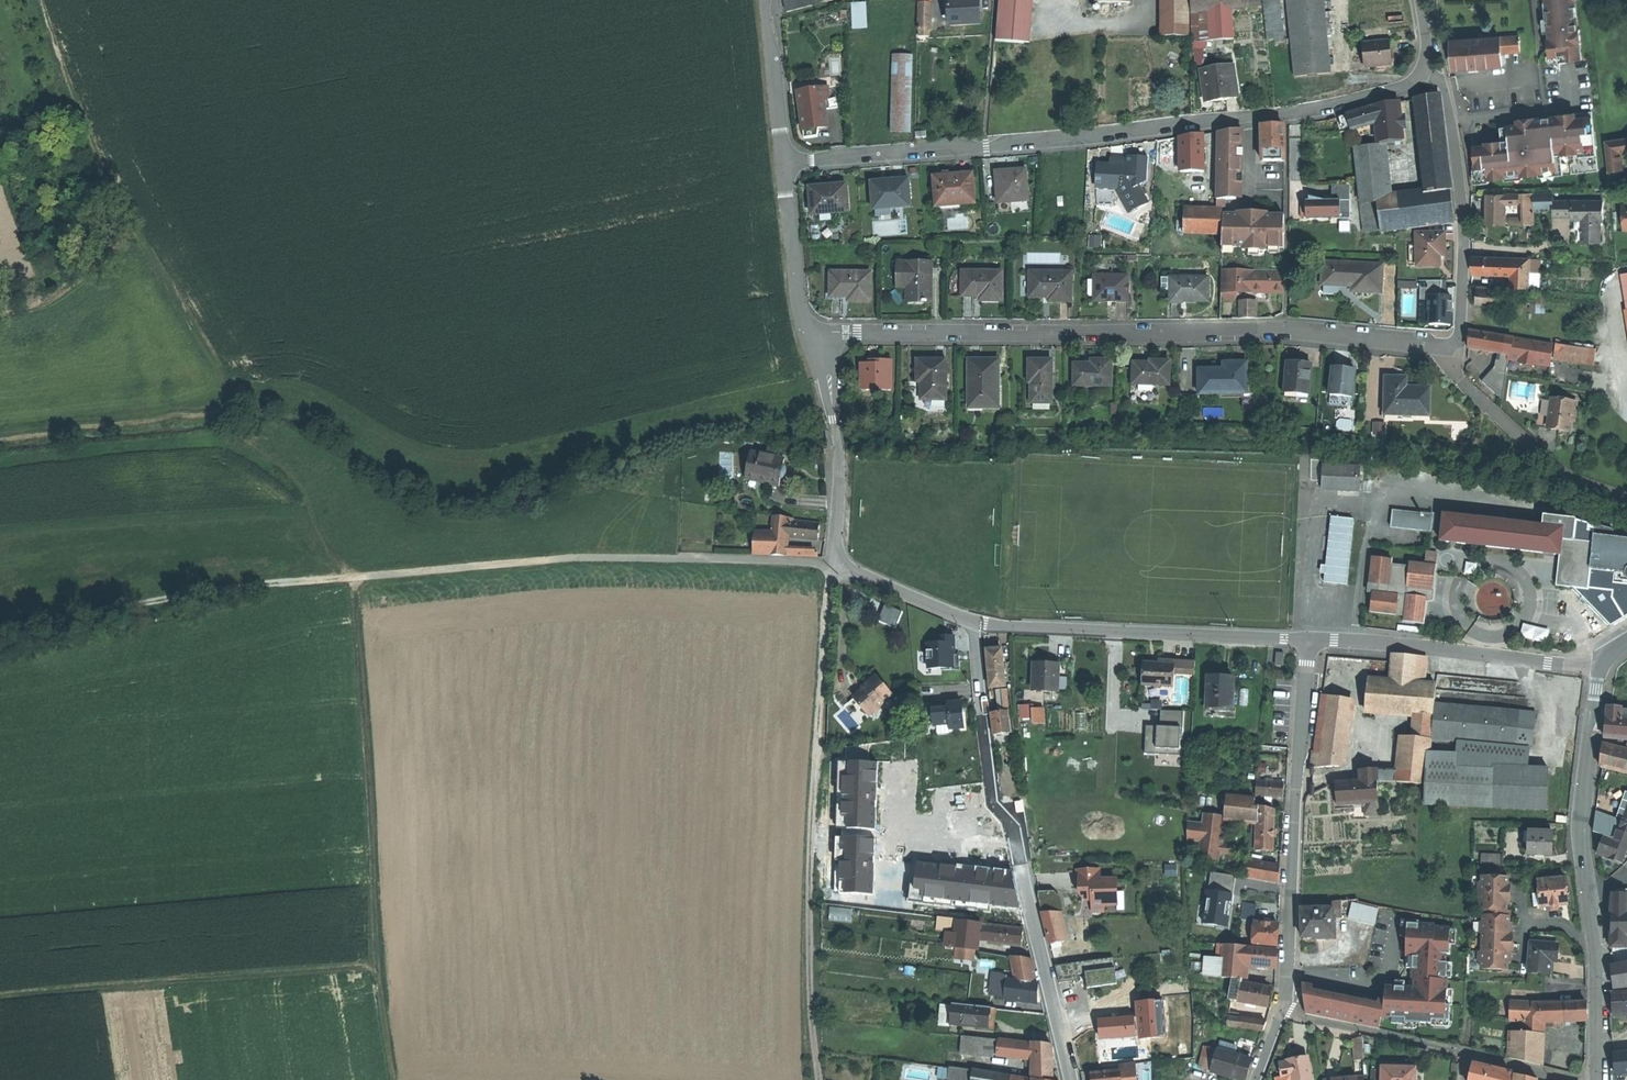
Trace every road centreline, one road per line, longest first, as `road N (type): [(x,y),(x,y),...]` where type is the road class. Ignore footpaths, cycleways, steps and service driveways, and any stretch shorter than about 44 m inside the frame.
road 1 (track): [(398,1079),(378,964),(354,580),(322,545),(298,491),(237,435),(229,388),(86,137),(41,0)]
road 2 (track): [(0,631),(194,595),(584,558),(837,564)]
road 3 (residential): [(1425,69),(1398,91),(1308,111),(785,164)]
road 4 (residential): [(1444,350),(1283,332),(835,333)]
road 5 (track): [(819,1079),(809,870),(837,564)]
road 6 (residential): [(837,564),(983,626),(1308,640)]
road 7 (track): [(0,993),(378,956)]
road 8 (residential): [(1281,1013),(1308,640)]
road 9 (residential): [(1425,69),(1446,96),(1461,190),(1460,338),(1444,350)]
road 10 (residential): [(1308,640),(1599,670)]
road 11 (residential): [(1626,495),(1557,469),(1458,379),(1444,350)]
road 12 (tertiary): [(1599,670),(1581,812),(1589,893)]
road 13 (residential): [(1069,1079),(1020,866)]
road 14 (unclassified): [(1281,1013),(1471,1055)]
road 15 (residential): [(785,164),(803,331)]
road 16 (residential): [(766,0),(785,164)]
road 17 (track): [(0,294),(65,265),(124,212)]
road 18 (tertiary): [(1595,941),(1599,1079)]

